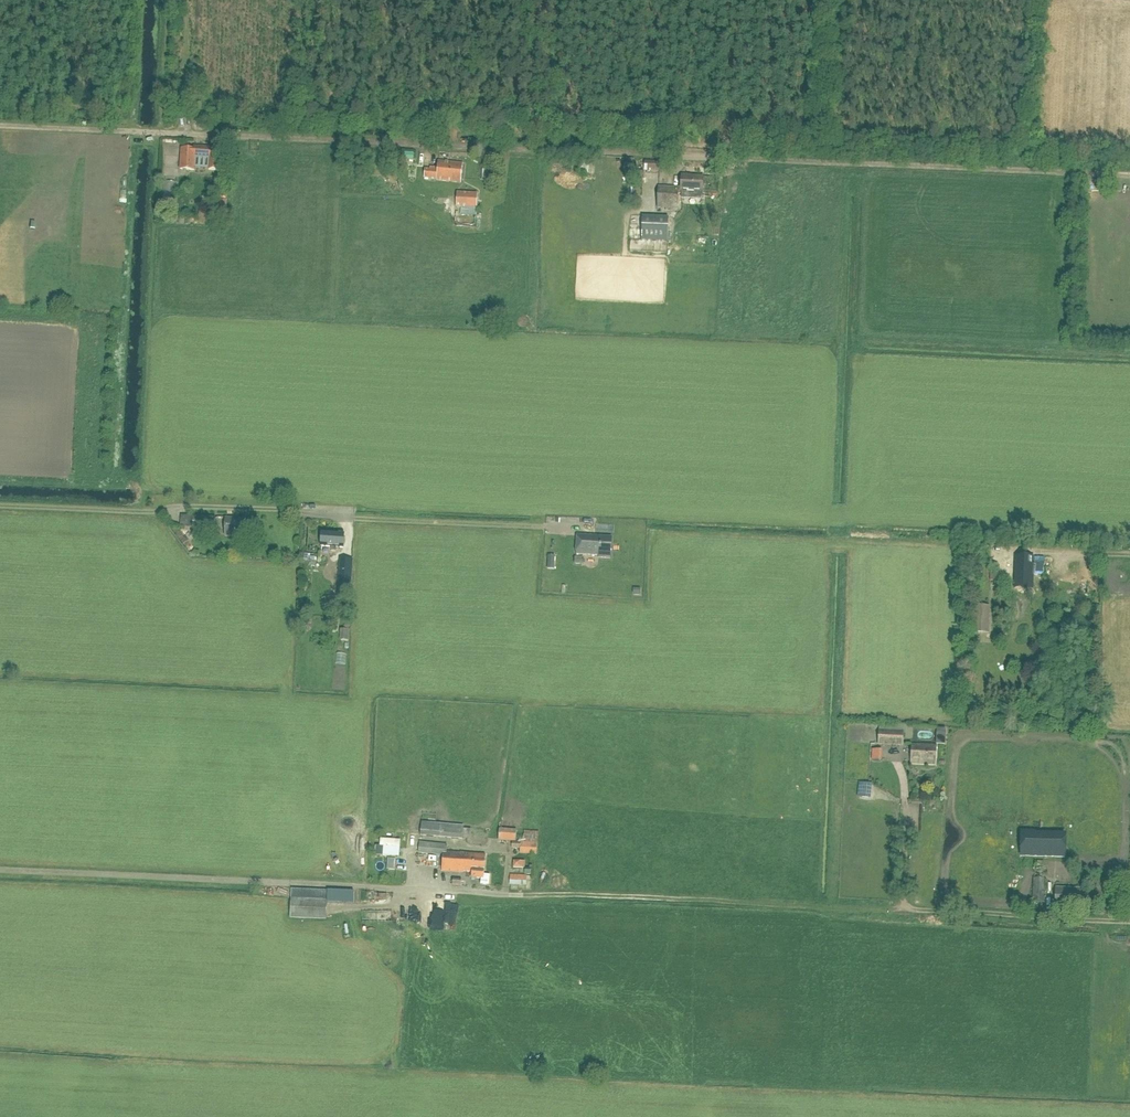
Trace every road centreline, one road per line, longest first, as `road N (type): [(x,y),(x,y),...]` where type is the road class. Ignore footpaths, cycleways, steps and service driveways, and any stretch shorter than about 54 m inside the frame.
road 1 (track): [(1129,177),(0,125)]
road 2 (track): [(573,528),(184,506),(0,505)]
road 3 (track): [(0,871),(506,893)]
road 4 (track): [(901,910),(506,893)]
road 5 (track): [(906,806),(901,910),(1129,921)]
road 6 (track): [(1129,555),(1009,550)]

